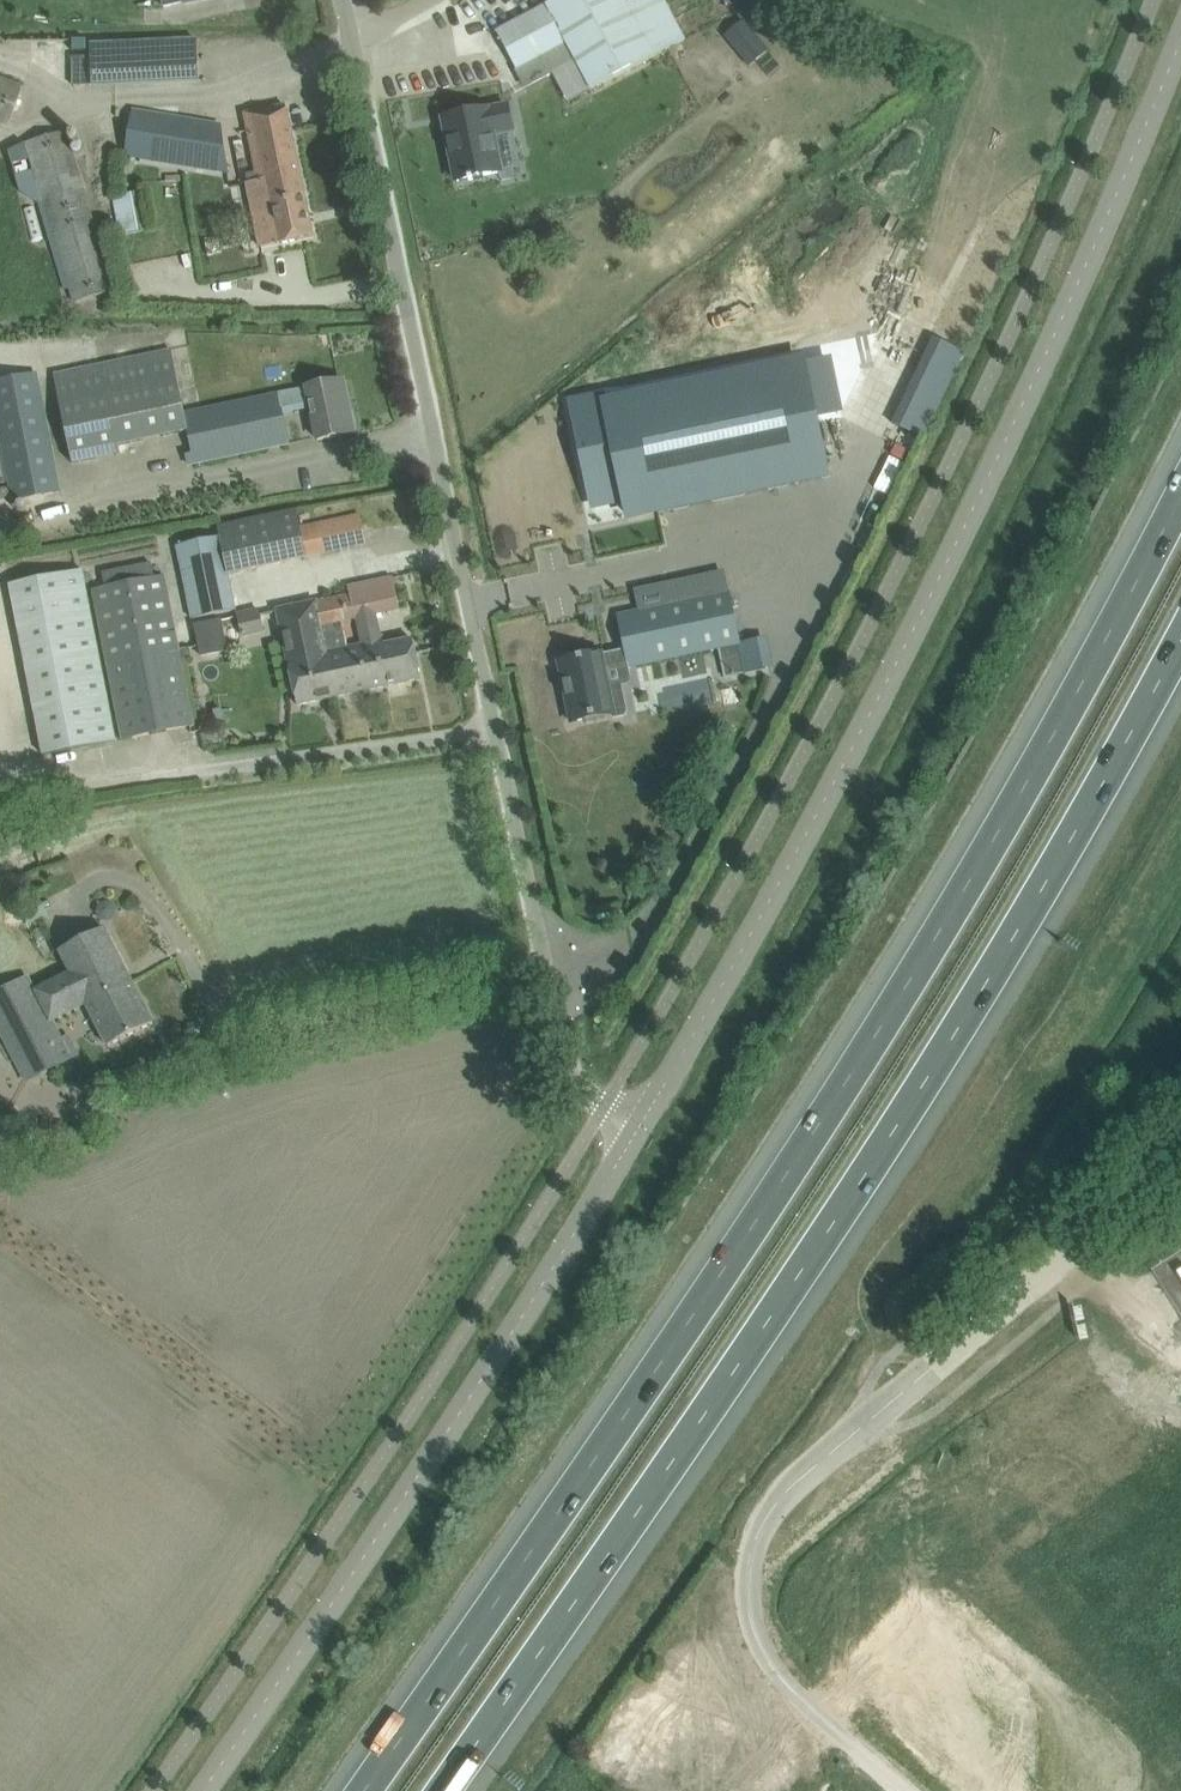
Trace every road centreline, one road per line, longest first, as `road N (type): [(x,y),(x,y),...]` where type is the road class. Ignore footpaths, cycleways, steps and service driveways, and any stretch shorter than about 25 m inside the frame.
road 1 (motorway): [(1180,485),(1030,764),(788,1162),(360,1790)]
road 2 (motorway): [(449,1790),(860,1188),(1002,960),(1180,644)]
road 3 (unclassified): [(639,1127),(830,791),(938,581),(1180,39)]
road 4 (unclassified): [(639,1127),(584,1091),(563,1053),(331,0)]
road 5 (unclassified): [(905,1790),(815,1715),(777,1672),(754,1630),(746,1598),(764,1521),(796,1482),(1180,1156)]
road 6 (unclassified): [(203,1790),(459,1413),(639,1127)]

